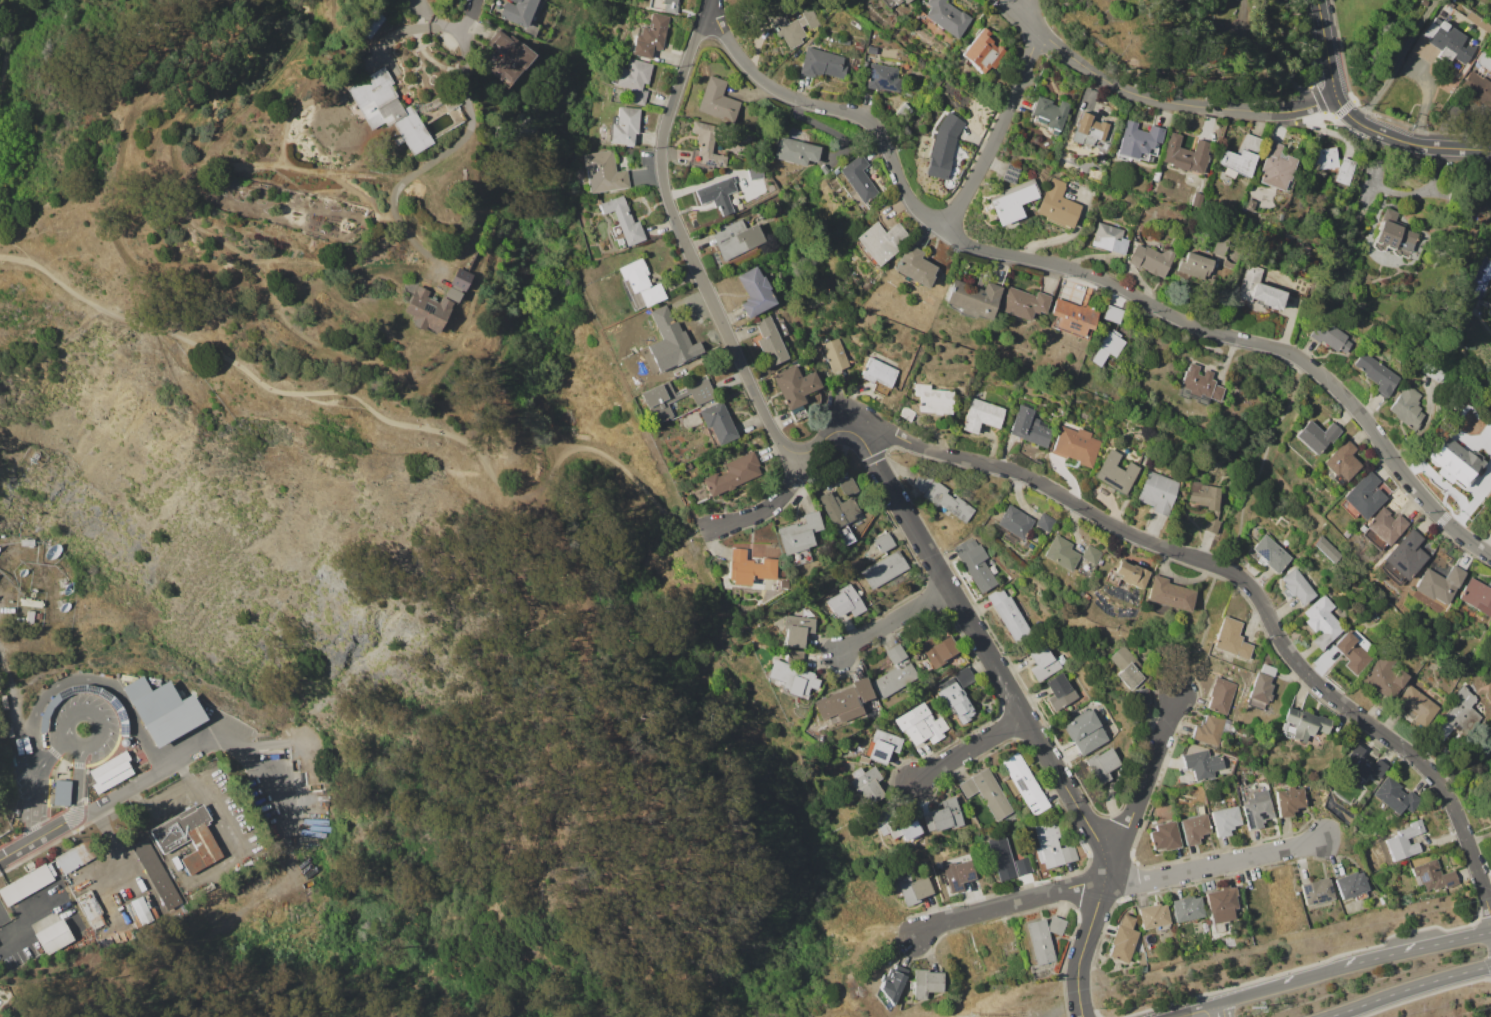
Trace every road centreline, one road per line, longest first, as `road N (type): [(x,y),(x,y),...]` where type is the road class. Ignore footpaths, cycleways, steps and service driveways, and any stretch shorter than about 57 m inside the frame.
road 1 (residential): [(1490,552),(1420,492),(1350,400),(1284,349),(1211,332),(1106,281),(944,233),(911,198),(878,128),(778,95),(706,12),(709,0)]
road 2 (residential): [(1490,892),(1439,773),(1330,697),(1297,664),(1250,588),(1224,568),(1105,523),(1014,470),(900,438),(857,427),(799,453)]
road 3 (residential): [(1104,883),(1108,851),(857,427)]
road 4 (residential): [(799,453),(773,429),(663,185),(664,126),(706,12)]
road 5 (residential): [(1335,93),(1284,111),(1147,98),(1098,76),(1001,0)]
road 6 (tertiary): [(1490,151),(1412,144),(1353,120),(1335,93),(1319,14)]
road 7 (residential): [(944,233),(1028,66),(1030,0)]
road 8 (residential): [(1104,883),(1146,885),(1327,840)]
road 9 (residential): [(1104,883),(936,926),(926,937)]
road 10 (tertiary): [(1330,1016),(1490,966)]
road 11 (residential): [(1108,851),(1128,828),(1182,704)]
road 12 (tertiary): [(1490,932),(1343,966)]
road 13 (residential): [(799,453),(797,477),(774,504),(698,533)]
road 14 (residential): [(1080,1016),(1083,943),(1104,883)]
road 15 (residential): [(954,591),(843,659)]
road 16 (residential): [(1031,717),(922,787)]
road 17 (tertiary): [(1343,966),(1221,1002)]

